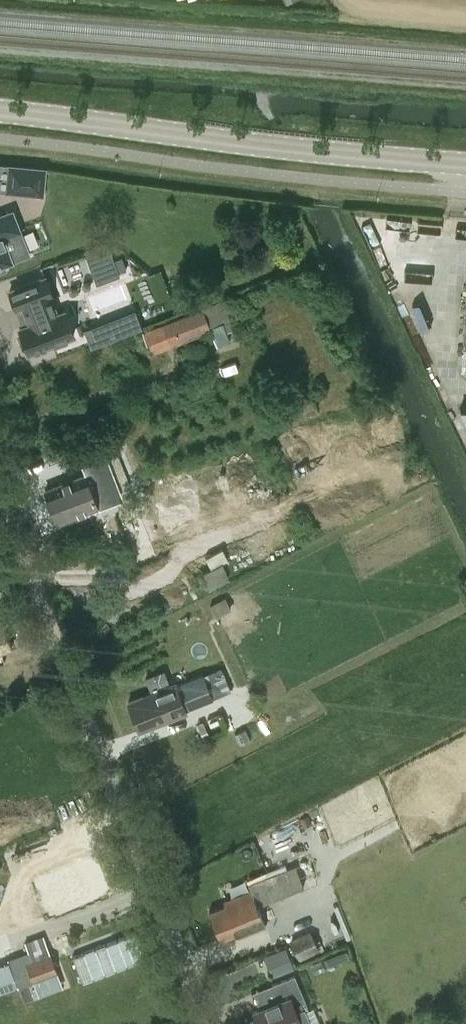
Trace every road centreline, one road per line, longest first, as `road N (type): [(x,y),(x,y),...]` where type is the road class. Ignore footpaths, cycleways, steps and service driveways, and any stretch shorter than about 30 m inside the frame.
road 1 (unclassified): [(208,1023),(0,485)]
road 2 (unclassified): [(0,117),(465,167)]

